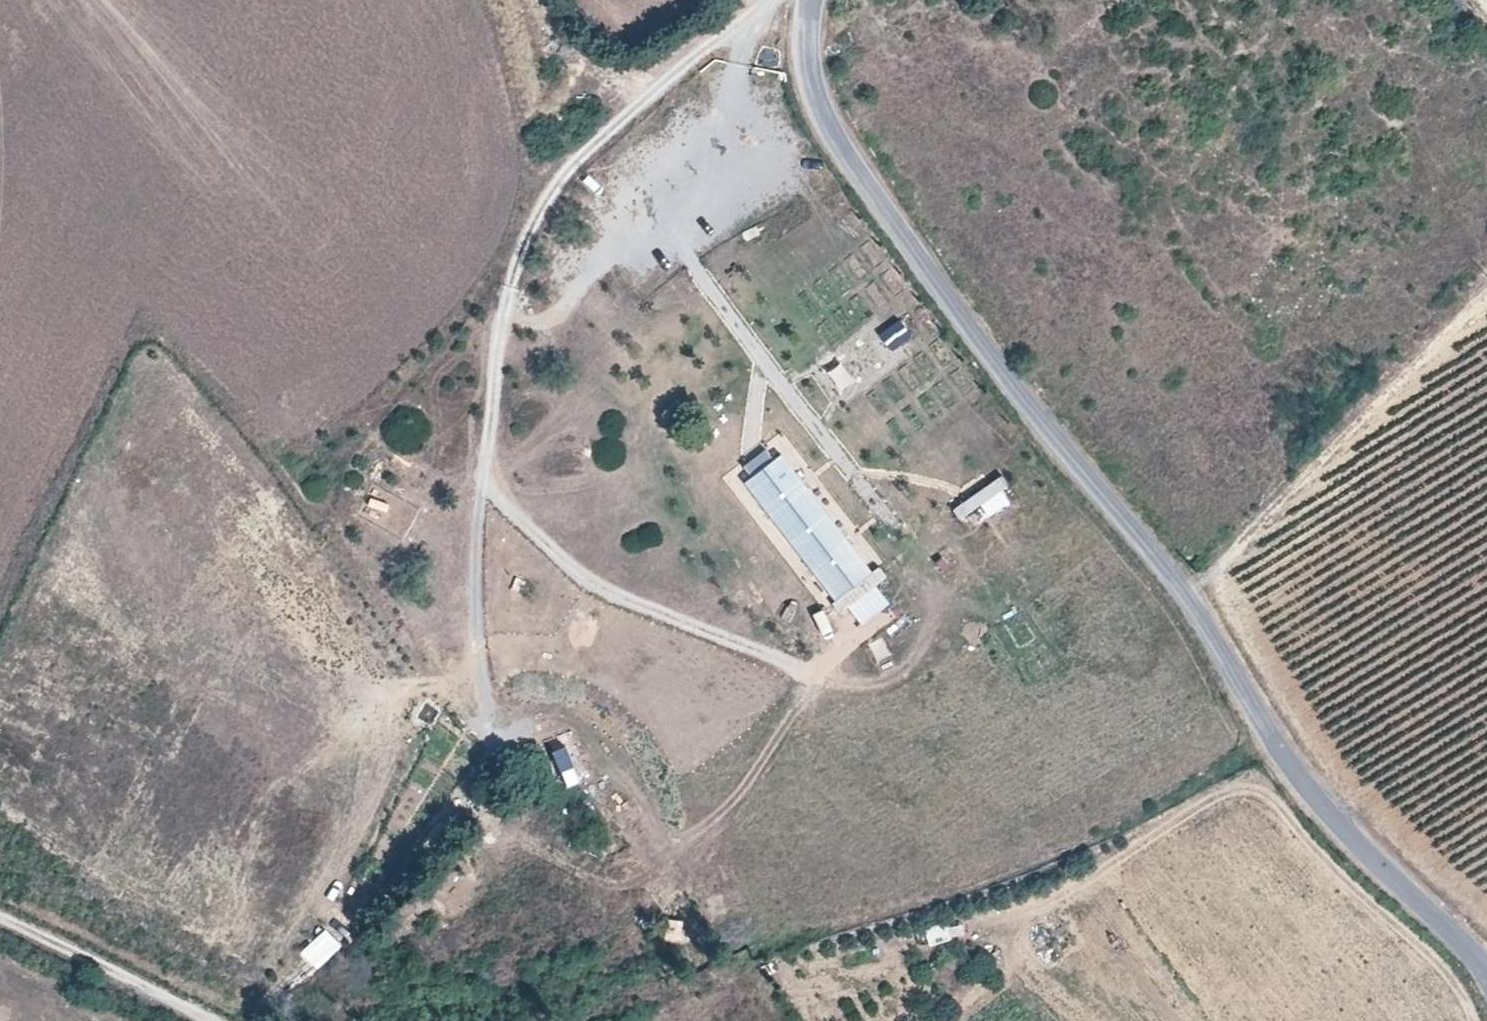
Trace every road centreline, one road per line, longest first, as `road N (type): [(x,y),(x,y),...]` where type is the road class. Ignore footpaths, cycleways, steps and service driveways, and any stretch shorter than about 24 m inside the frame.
road 1 (tertiary): [(1486,971),(1305,772),(1182,589),(986,348),(838,140),(812,82),(810,0)]
road 2 (unclassified): [(201,1020),(0,921)]

